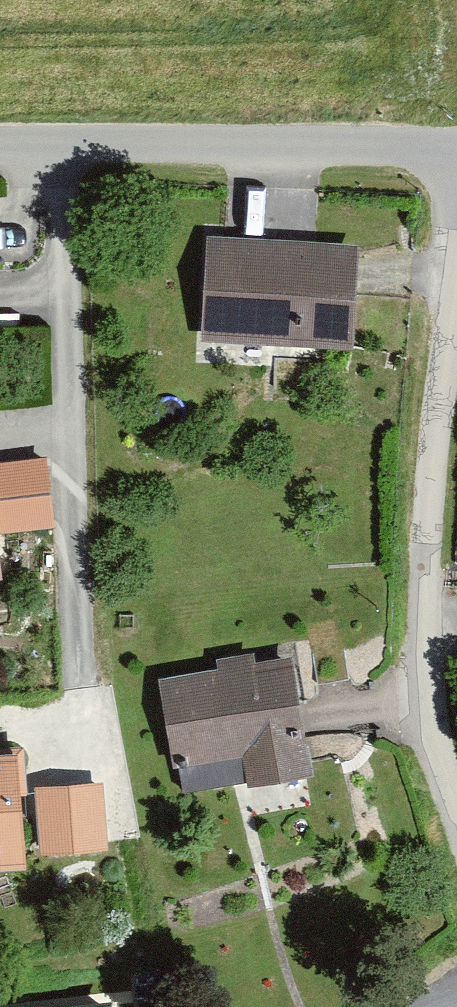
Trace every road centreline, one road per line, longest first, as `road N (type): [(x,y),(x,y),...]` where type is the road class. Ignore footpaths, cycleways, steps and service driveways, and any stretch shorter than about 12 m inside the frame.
road 1 (residential): [(63,148),(67,549),(109,776)]
road 2 (residential): [(456,290),(424,545),(436,734),(456,791)]
road 3 (residential): [(456,153),(63,148)]

